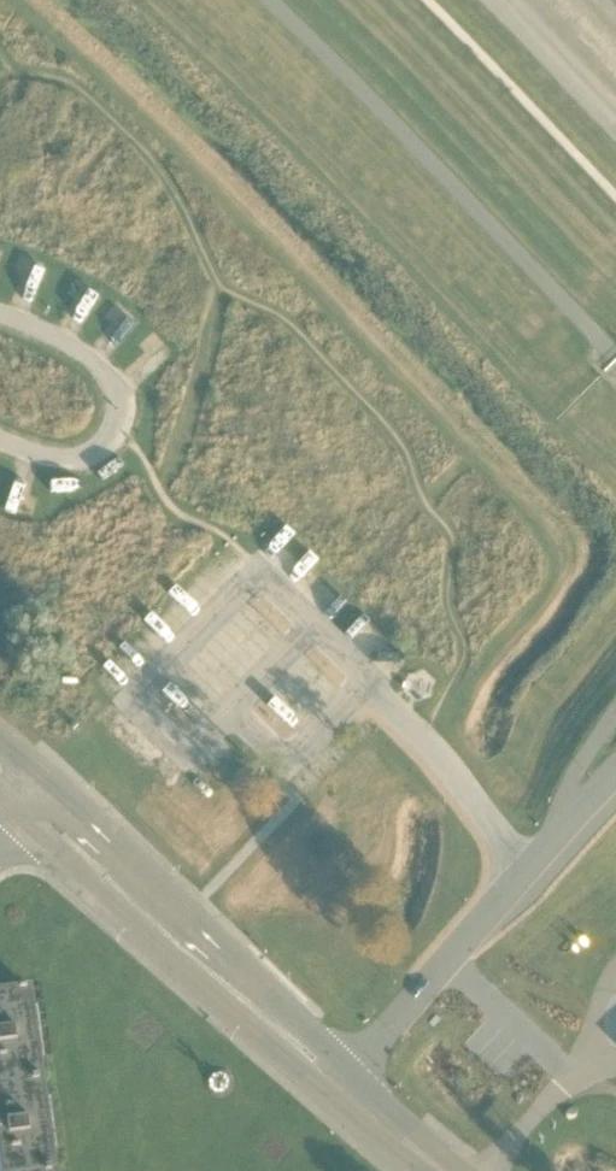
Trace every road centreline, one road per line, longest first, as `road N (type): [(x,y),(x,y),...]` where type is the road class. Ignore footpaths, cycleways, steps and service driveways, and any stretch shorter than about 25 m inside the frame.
road 1 (tertiary): [(440,1170),(26,796)]

